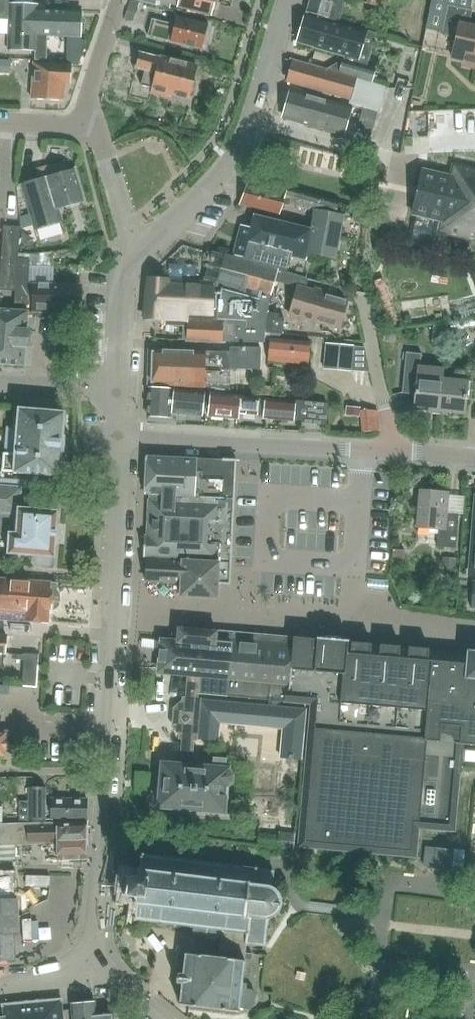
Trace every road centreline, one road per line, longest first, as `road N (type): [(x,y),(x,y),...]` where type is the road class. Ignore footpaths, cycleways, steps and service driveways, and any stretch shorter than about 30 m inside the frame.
road 1 (residential): [(91,954),(107,770),(112,433)]
road 2 (residential): [(112,433),(474,460)]
road 3 (residential): [(142,249),(235,162),(289,0)]
road 4 (residential): [(112,391),(117,297),(142,249)]
road 5 (residential): [(142,249),(125,226),(98,133),(79,125)]
road 6 (residential): [(79,125),(119,0)]

